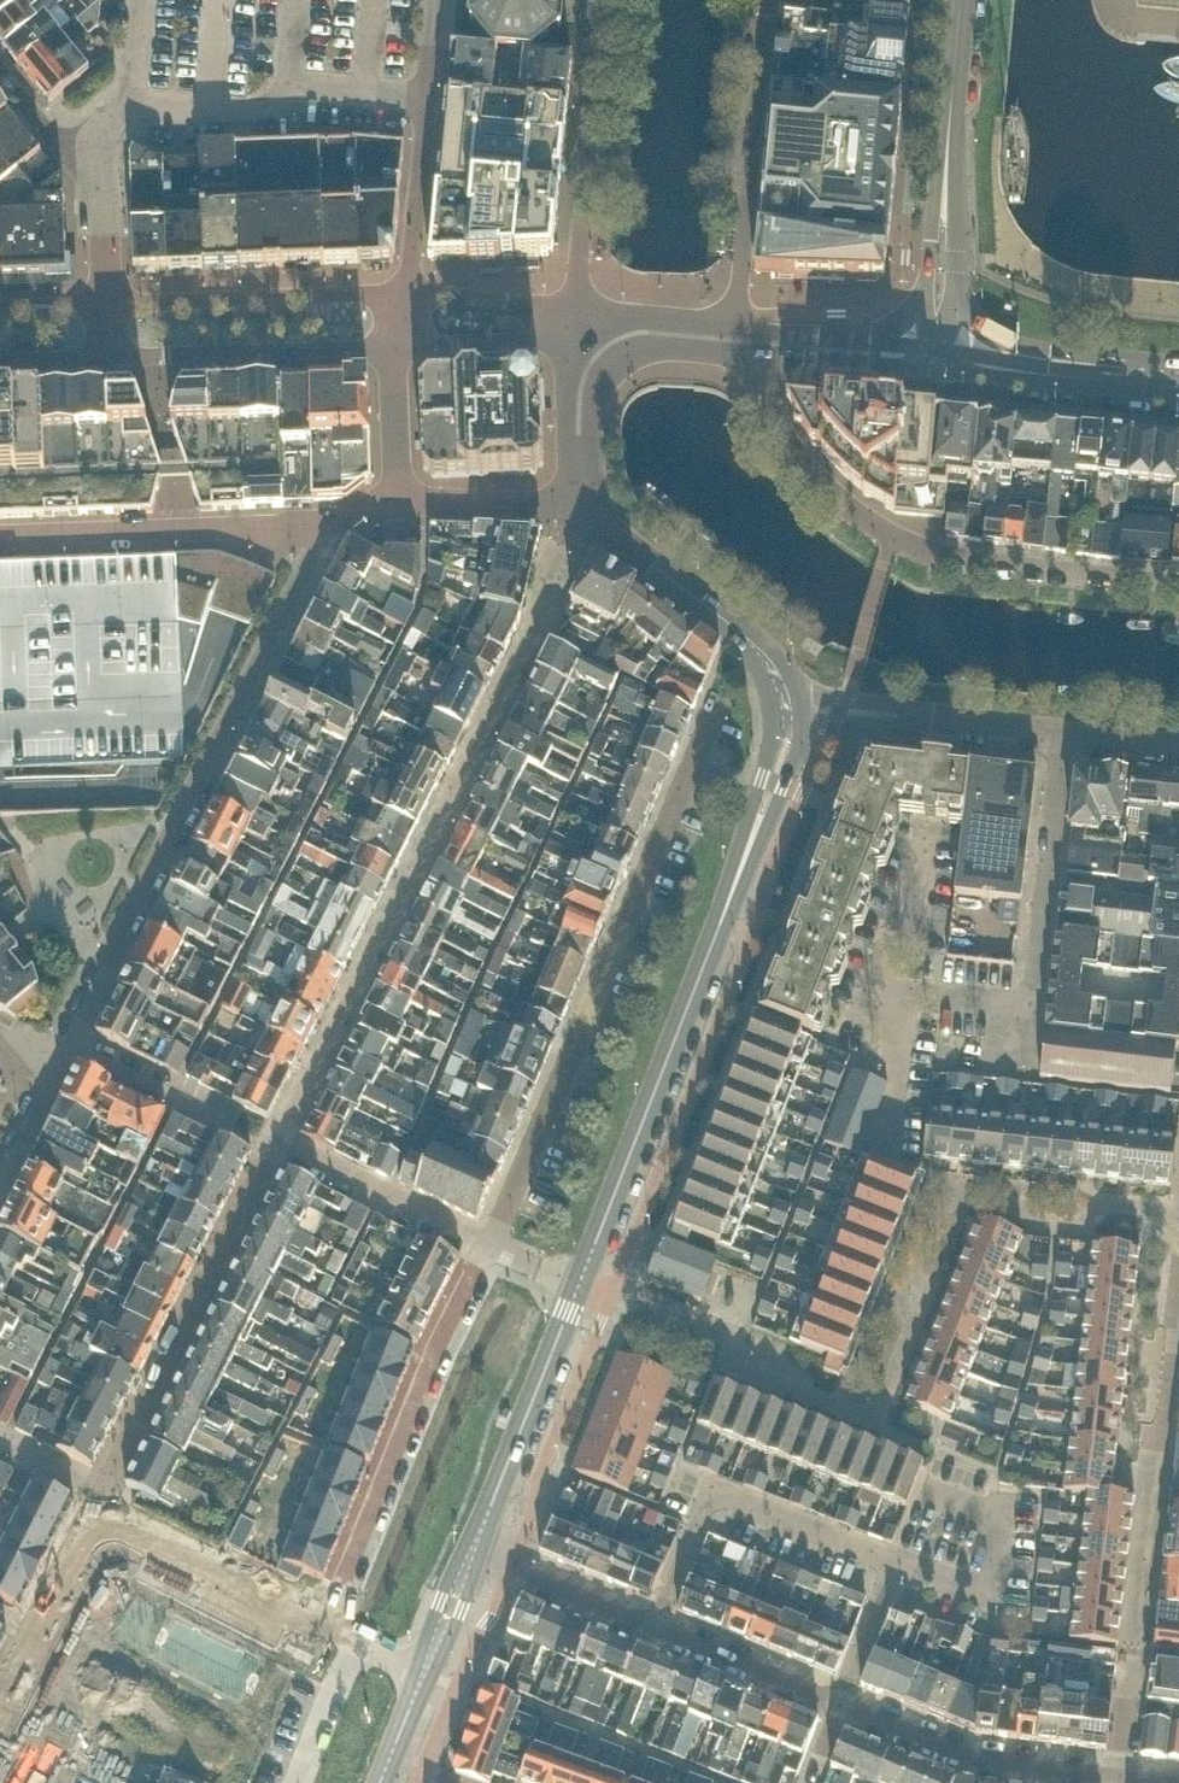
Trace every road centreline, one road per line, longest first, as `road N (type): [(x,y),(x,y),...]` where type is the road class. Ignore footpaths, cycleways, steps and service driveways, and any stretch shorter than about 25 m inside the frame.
road 1 (residential): [(491,1246),(720,704)]
road 2 (residential): [(1178,581),(952,558),(892,538),(831,491),(798,450),(770,407),(762,342)]
road 3 (residential): [(113,952),(328,523)]
road 4 (residential): [(330,1630),(141,1536),(107,1528),(87,1545),(0,1717)]
road 5 (residential): [(491,1246),(330,1630)]
road 6 (residential): [(839,1704),(482,1556)]
road 7 (tertiary): [(581,1284),(718,938)]
road 8 (residential): [(766,0),(733,340)]
road 9 (residential): [(600,338),(583,257),(605,0)]
road 10 (residential): [(437,0),(405,298)]
road 11 (residential): [(405,298),(109,307)]
road 12 (residential): [(1120,1777),(973,1755),(839,1704)]
road 13 (residential): [(111,356),(399,345)]
road 14 (residential): [(0,537),(276,528)]
road 15 (residential): [(1178,747),(938,715)]
road 16 (tertiary): [(581,1284),(493,1505)]
road 17 (primary): [(1178,381),(963,356),(949,343)]
road 18 (tertiary): [(718,938),(799,754),(801,723)]
road 19 (tertiary): [(774,723),(769,764),(718,938)]
road 20 (residential): [(491,1246),(298,1152)]
road 21 (tertiary): [(396,1749),(435,1678),(482,1556)]
road 22 (residential): [(259,1134),(73,1041)]
road 23 (residential): [(600,338),(544,303),(405,298)]
road 24 (residential): [(399,345),(600,338)]
road 25 (primary): [(950,134),(937,180),(929,282),(928,303),(940,327)]
road 26 (primary): [(940,327),(957,284),(950,134)]
road 27 (tertiary): [(735,628),(582,510)]
road 28 (residential): [(582,510),(398,508)]
road 29 (tertiary): [(582,510),(578,408),(600,338)]
road 30 (residential): [(398,508),(399,345)]
road 31 (residential): [(281,1782),(342,1636)]
road 32 (residential): [(85,159),(103,189),(109,307)]
road 33 (residential): [(938,715),(799,698)]
road 34 (residential): [(801,723),(910,724),(938,715)]
road 35 (residential): [(1120,1777),(1136,1640)]
road 36 (primary): [(950,134),(963,0)]
road 37 (tertiary): [(600,338),(733,340)]
road 38 (tertiary): [(465,1550),(417,1670)]
road 39 (residential): [(0,1185),(58,1071)]
road 40 (residential): [(0,70),(85,159)]

